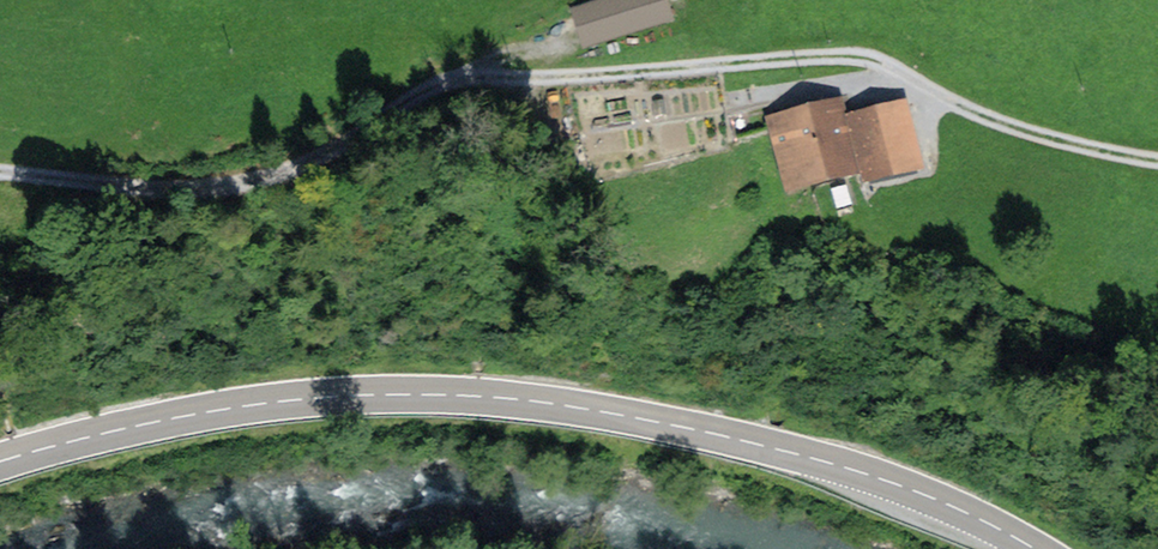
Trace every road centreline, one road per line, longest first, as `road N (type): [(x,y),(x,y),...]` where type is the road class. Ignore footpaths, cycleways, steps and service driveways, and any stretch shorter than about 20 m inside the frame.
road 1 (track): [(1157,162),(979,120),(885,67),(837,61),(464,90),(413,107),(368,140),(269,189),(202,198),(0,178)]
road 2 (primary): [(1034,548),(924,495),(821,461),(505,398),(361,395),(254,405),(0,462)]

